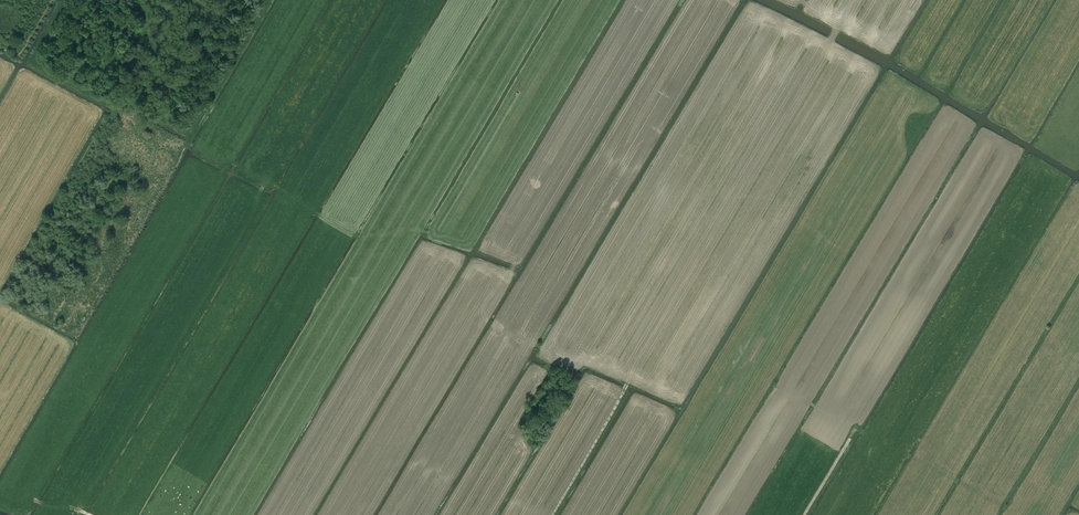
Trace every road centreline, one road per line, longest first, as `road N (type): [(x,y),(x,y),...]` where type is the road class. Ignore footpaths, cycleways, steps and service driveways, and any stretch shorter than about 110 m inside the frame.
road 1 (track): [(554,514),(636,374),(598,362)]

